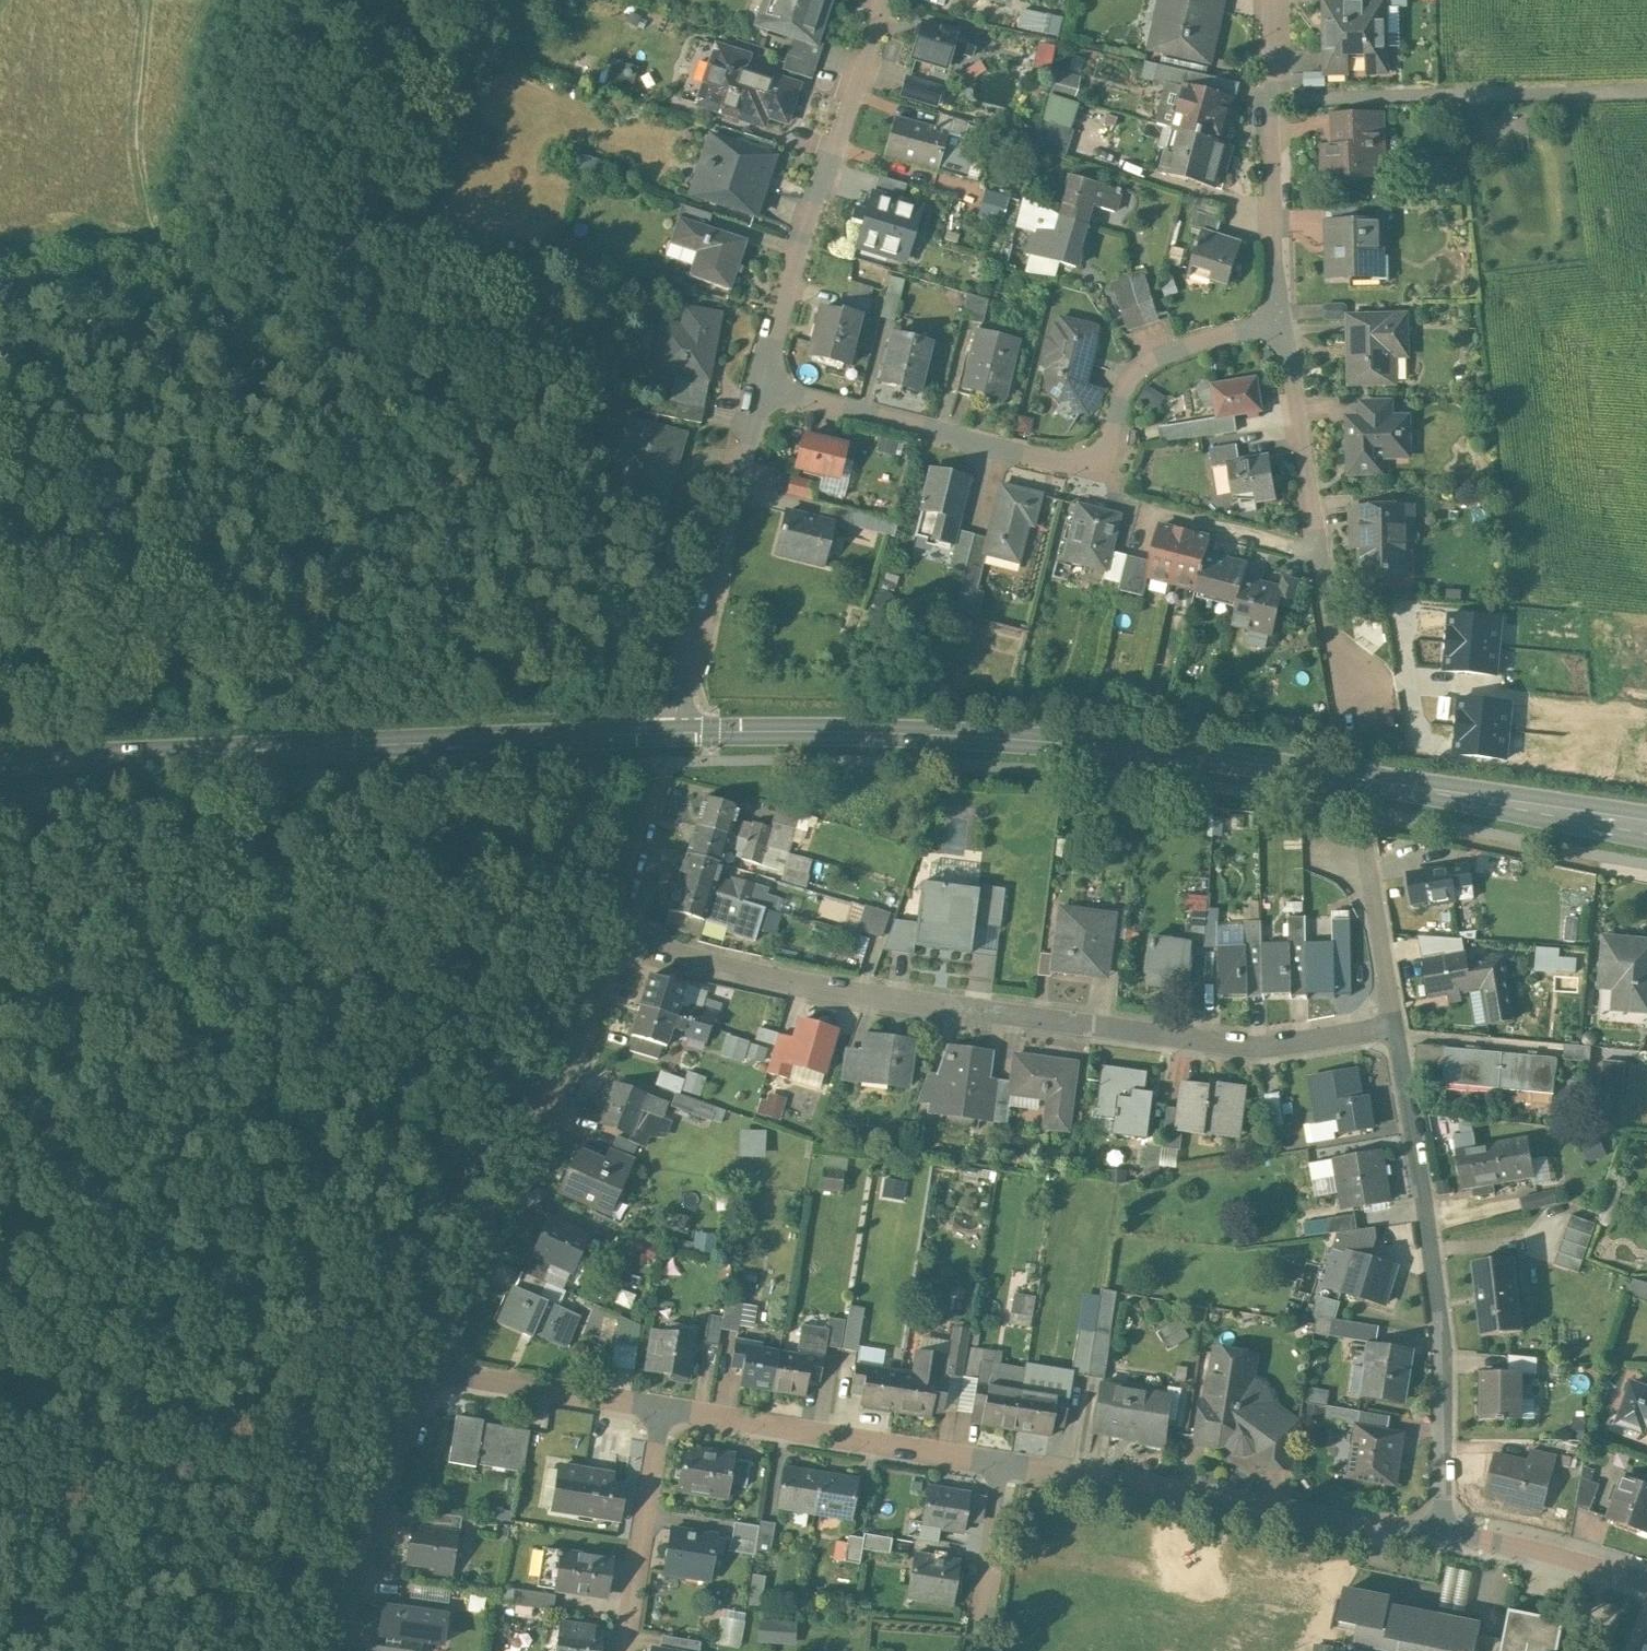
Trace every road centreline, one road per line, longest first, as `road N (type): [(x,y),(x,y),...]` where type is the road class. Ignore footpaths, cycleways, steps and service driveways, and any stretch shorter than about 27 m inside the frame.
road 1 (secondary): [(665,735),(949,735),(1339,776),(1646,828)]
road 2 (residential): [(1397,1028),(1262,1046),(1148,1035),(842,989),(611,939)]
road 3 (track): [(712,582),(354,493),(204,470),(0,424)]
road 4 (secondary): [(0,763),(665,735)]
road 5 (residential): [(1274,315),(1186,344),(1138,370),(1077,468),(763,387)]
road 6 (residential): [(1447,1530),(1442,1316),(1397,1028)]
road 7 (residential): [(436,1375),(611,939)]
road 8 (residential): [(1447,1530),(1000,1463)]
road 9 (residential): [(763,387),(813,211),(885,0)]
road 10 (residential): [(1361,710),(1332,639),(1274,315)]
road 11 (residential): [(665,735),(763,387)]
road 12 (residential): [(1000,1463),(663,1408)]
road 13 (residential): [(1274,315),(1271,0)]
road 14 (residential): [(338,1650),(436,1375)]
road 15 (residential): [(625,1650),(663,1408)]
road 16 (residential): [(663,1408),(436,1375)]
road 17 (residential): [(1646,1584),(1447,1530)]
road 18 (residential): [(978,1650),(1000,1463)]
road 19 (residential): [(1397,1028),(1372,892),(1348,860)]
road 20 (residential): [(611,939),(661,778)]

